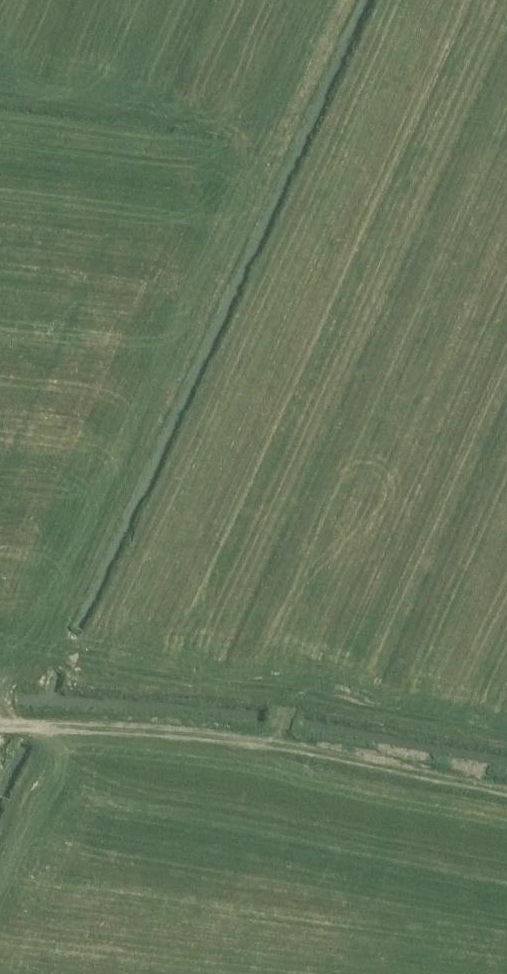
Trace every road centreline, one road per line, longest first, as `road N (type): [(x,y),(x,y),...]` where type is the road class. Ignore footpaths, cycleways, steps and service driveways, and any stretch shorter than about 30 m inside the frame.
road 1 (track): [(506,782),(357,751),(0,723)]

